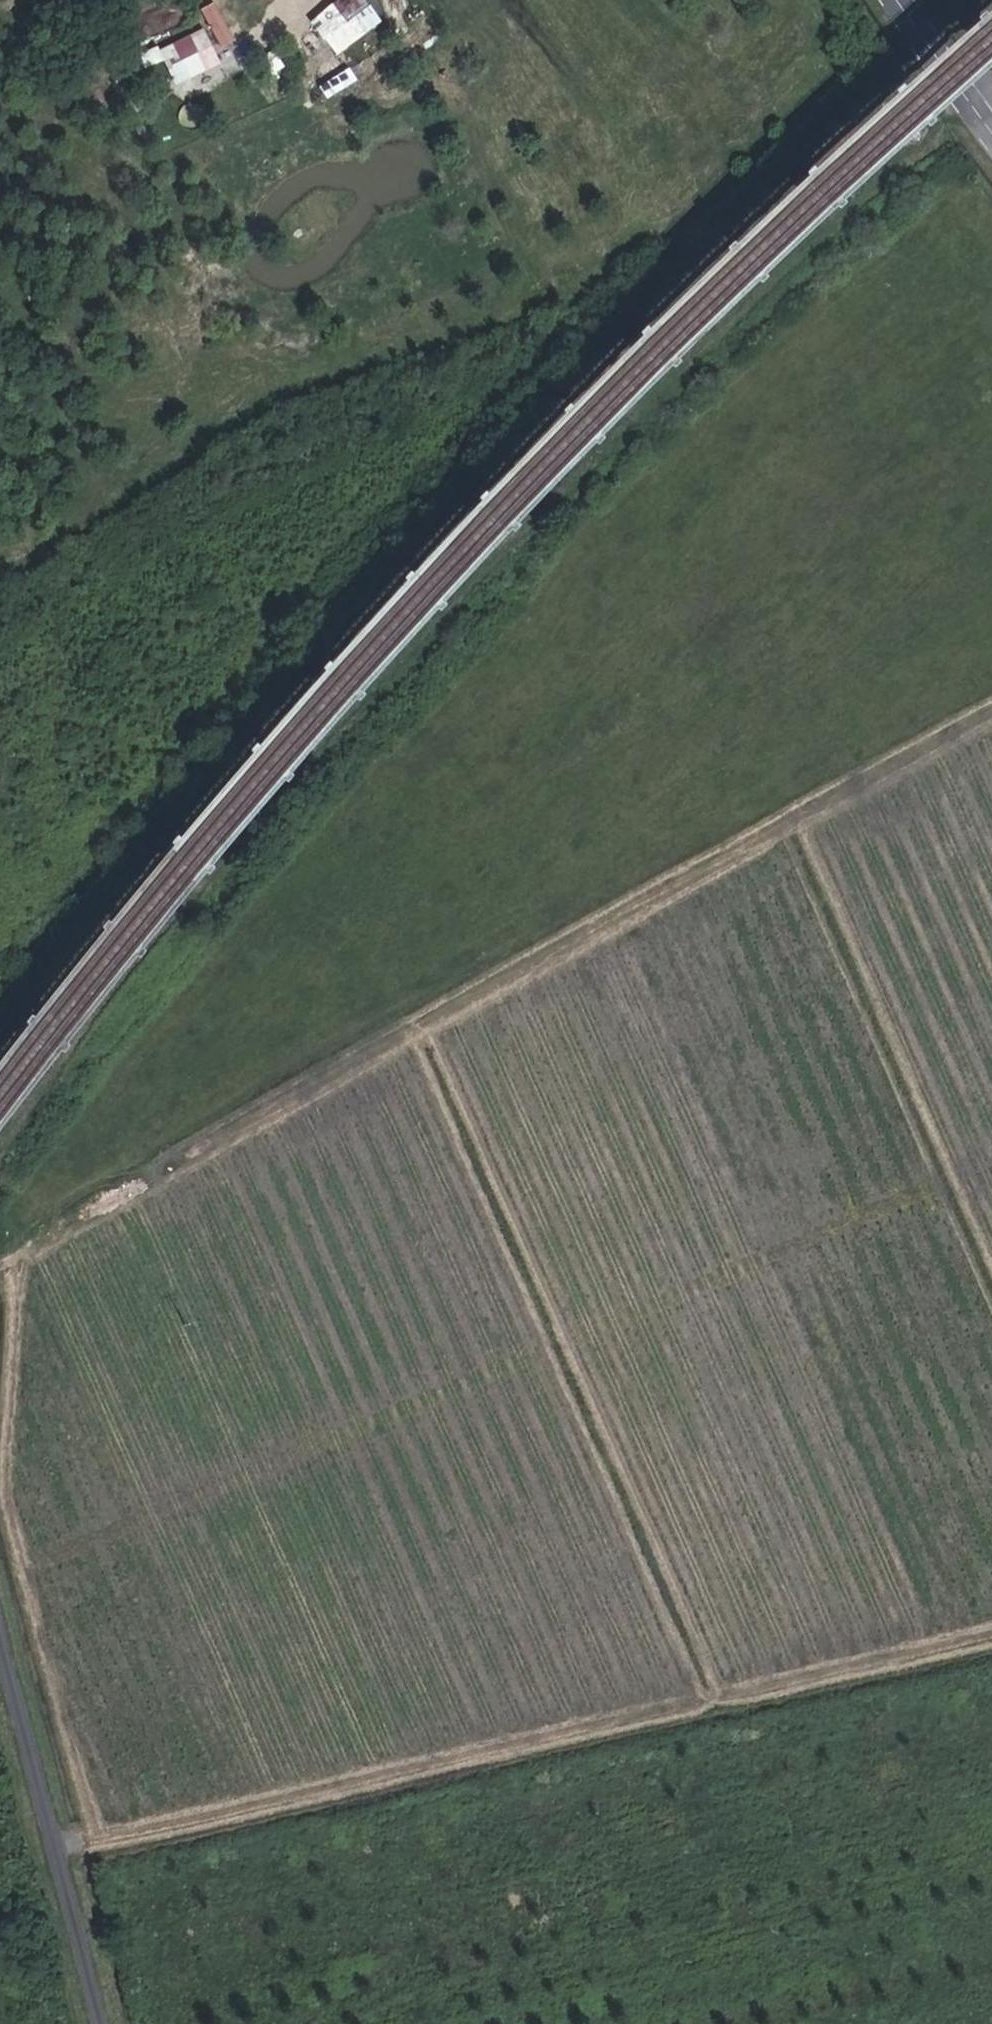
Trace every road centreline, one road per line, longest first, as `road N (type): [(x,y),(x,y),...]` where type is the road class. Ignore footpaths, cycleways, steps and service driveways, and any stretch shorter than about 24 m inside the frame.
road 1 (track): [(0,1269),(589,929),(991,710)]
road 2 (unclassified): [(103,2023),(0,1617)]
road 3 (tertiary): [(897,0),(991,131)]

